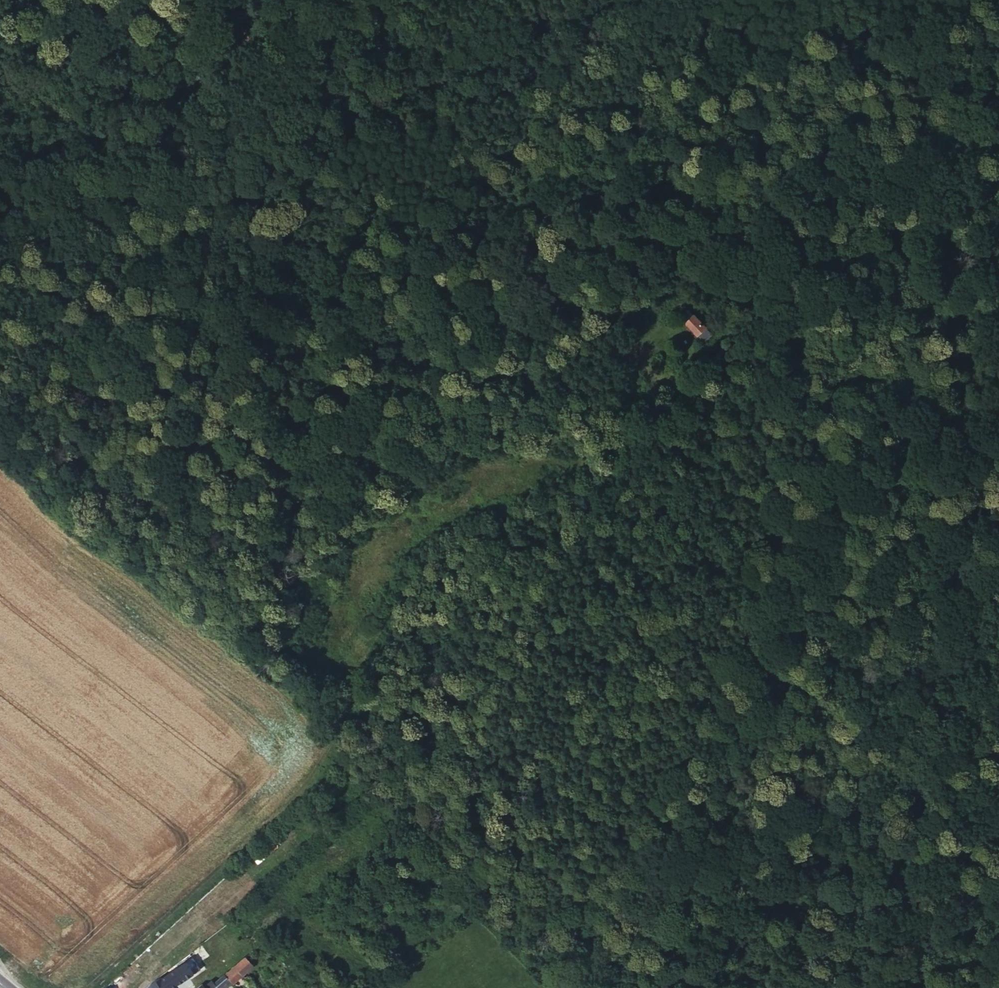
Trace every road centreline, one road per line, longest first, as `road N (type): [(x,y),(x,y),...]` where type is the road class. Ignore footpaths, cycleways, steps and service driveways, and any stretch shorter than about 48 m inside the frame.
road 1 (track): [(573,505),(488,534),(438,560),(406,588),(379,634),(349,717),(309,776),(88,987)]

